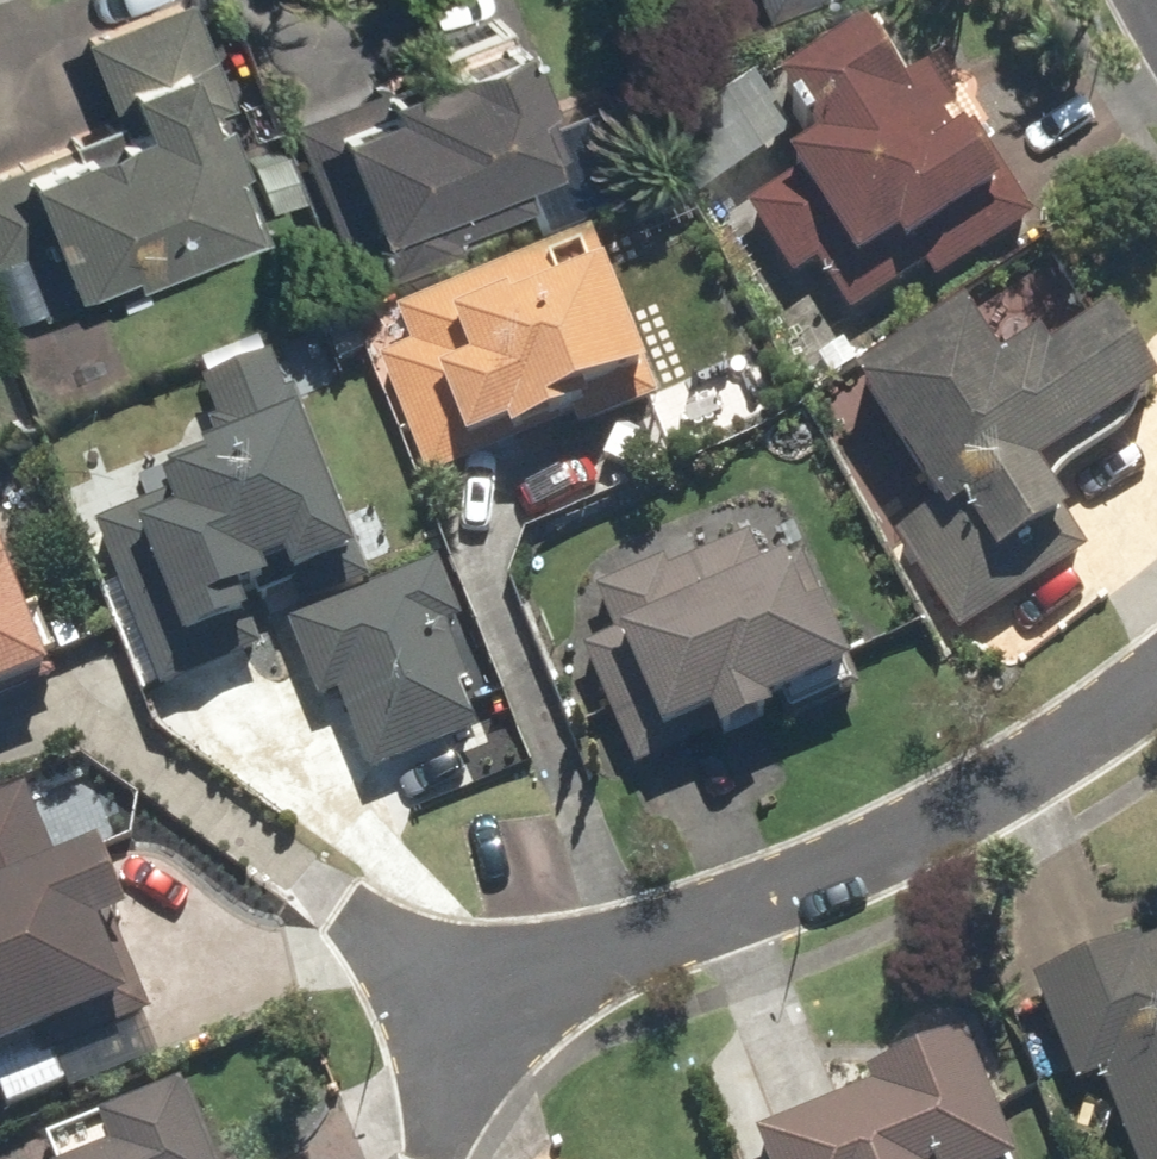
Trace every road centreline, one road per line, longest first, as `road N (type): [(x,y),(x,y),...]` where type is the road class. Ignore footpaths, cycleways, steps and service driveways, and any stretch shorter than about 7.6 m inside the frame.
road 1 (residential): [(444,1037),(936,821),(1096,730),(1156,681)]

